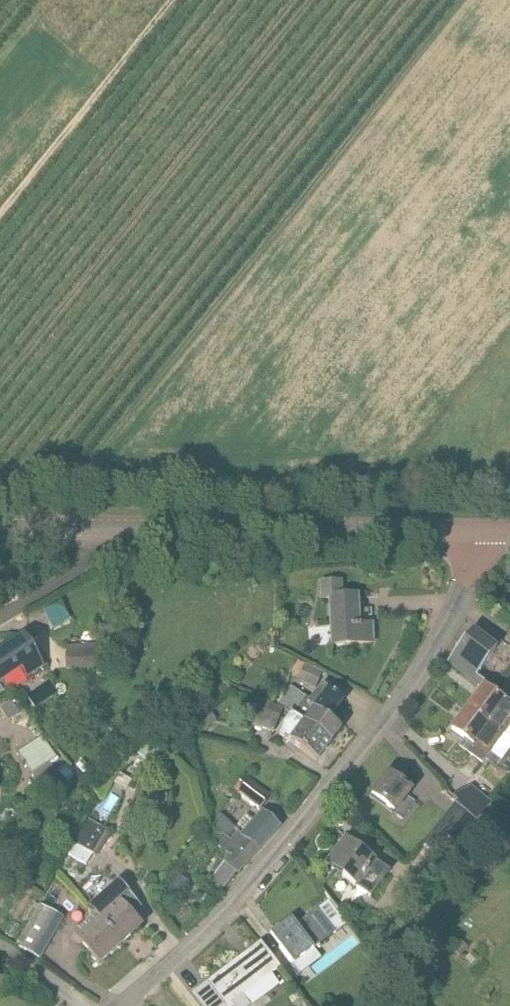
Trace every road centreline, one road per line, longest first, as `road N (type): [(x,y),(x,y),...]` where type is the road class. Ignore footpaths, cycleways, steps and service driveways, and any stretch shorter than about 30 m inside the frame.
road 1 (unclassified): [(119,1005),(245,888),(396,702),(457,606),(477,530)]
road 2 (tertiary): [(129,527),(477,530)]
road 3 (residential): [(0,619),(129,527)]
road 4 (tertiary): [(0,526),(129,527)]

